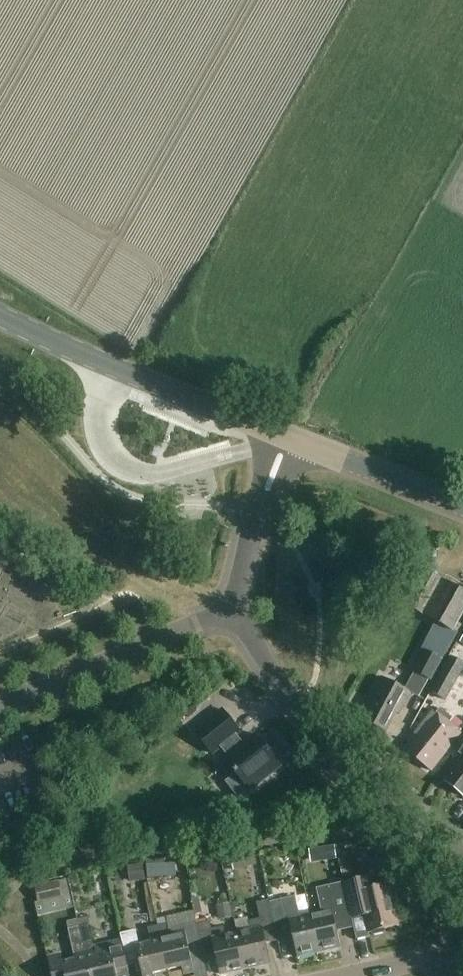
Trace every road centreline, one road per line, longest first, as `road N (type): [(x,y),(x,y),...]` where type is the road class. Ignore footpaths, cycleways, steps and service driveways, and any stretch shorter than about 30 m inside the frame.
road 1 (unclassified): [(462,858),(325,740),(263,659),(241,609)]
road 2 (unclassified): [(289,437),(159,476),(133,475),(108,453),(101,432),(113,367)]
road 3 (residential): [(0,704),(241,609)]
road 4 (secondary): [(289,437),(113,367)]
road 5 (secondary): [(462,507),(289,437)]
road 6 (unclassified): [(241,609),(256,514),(289,437)]
road 7 (secondary): [(113,367),(0,316)]

